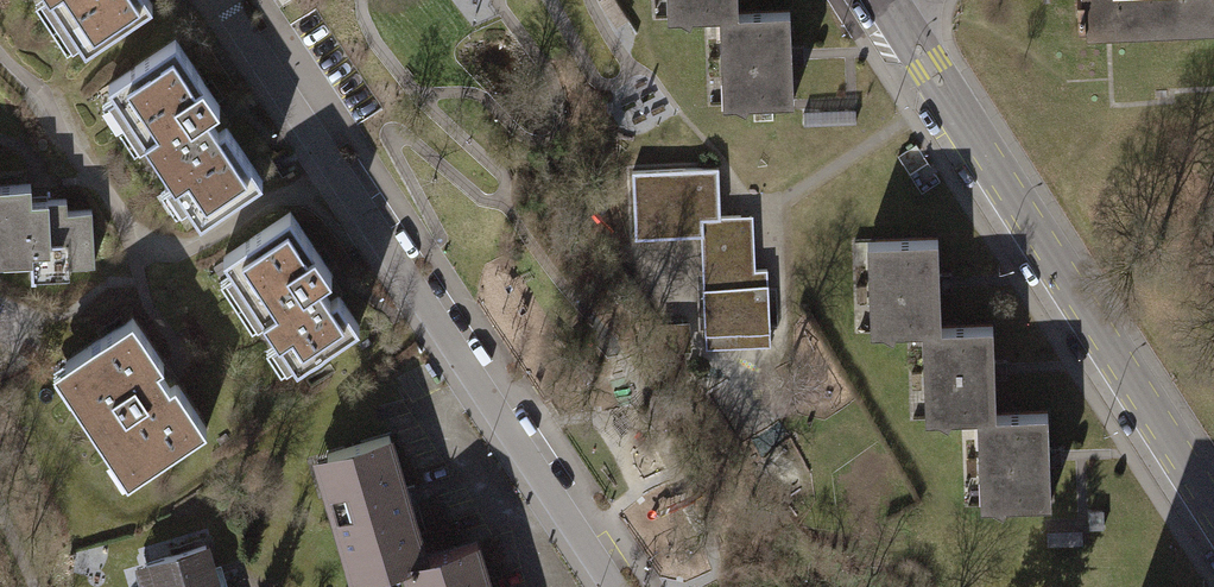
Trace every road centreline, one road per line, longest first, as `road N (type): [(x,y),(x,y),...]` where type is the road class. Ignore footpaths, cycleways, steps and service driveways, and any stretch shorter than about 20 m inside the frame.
road 1 (residential): [(616,586),(232,0)]
road 2 (residential): [(1213,504),(890,6)]

